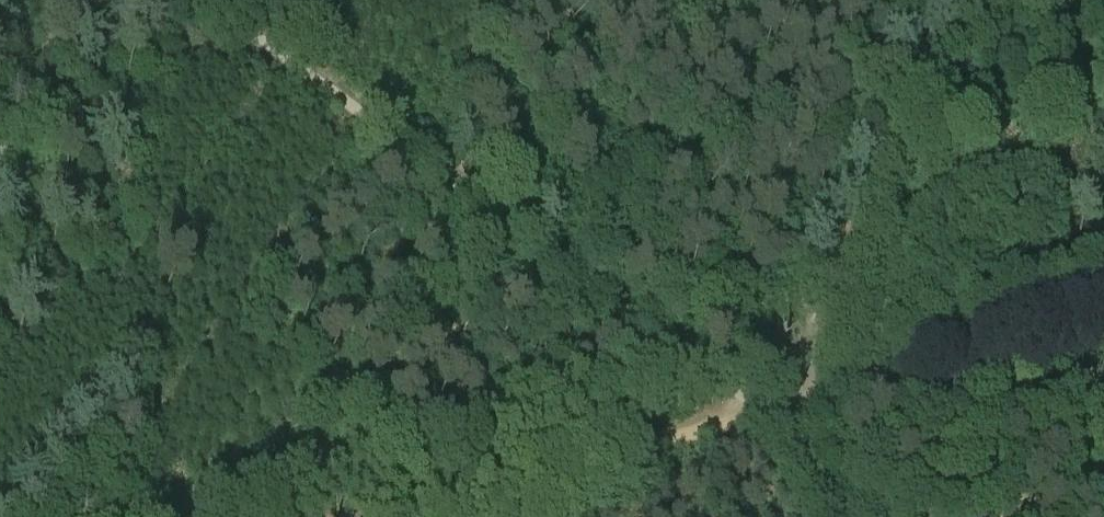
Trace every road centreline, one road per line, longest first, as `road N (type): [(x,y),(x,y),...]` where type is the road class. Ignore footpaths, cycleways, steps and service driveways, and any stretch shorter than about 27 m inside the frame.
road 1 (track): [(208,0),(781,409)]
road 2 (track): [(413,516),(781,409)]
road 3 (track): [(1103,310),(781,409)]
road 4 (track): [(781,409),(833,516)]

